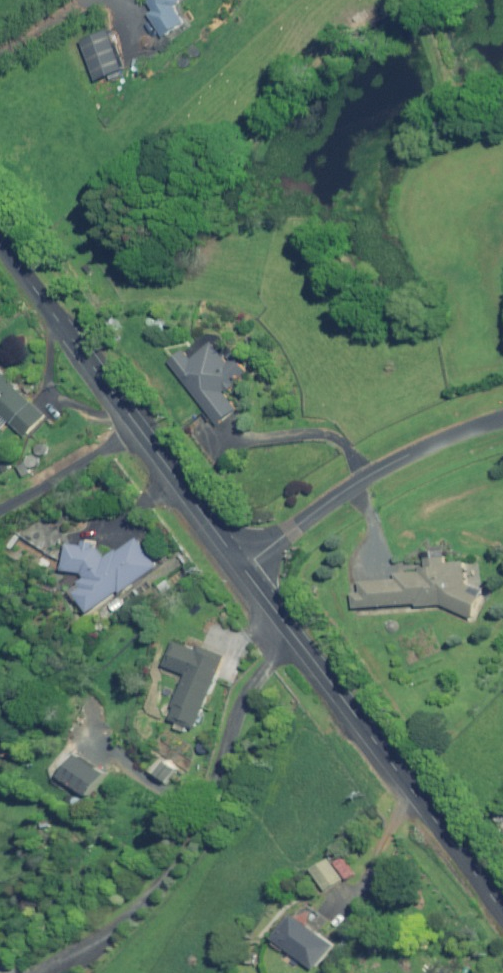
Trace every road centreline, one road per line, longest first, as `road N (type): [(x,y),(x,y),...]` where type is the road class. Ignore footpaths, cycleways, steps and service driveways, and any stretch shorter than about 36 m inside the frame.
road 1 (residential): [(502,917),(243,568)]
road 2 (residential): [(243,568),(0,245)]
road 3 (residential): [(243,568),(378,470),(433,441),(502,419)]

